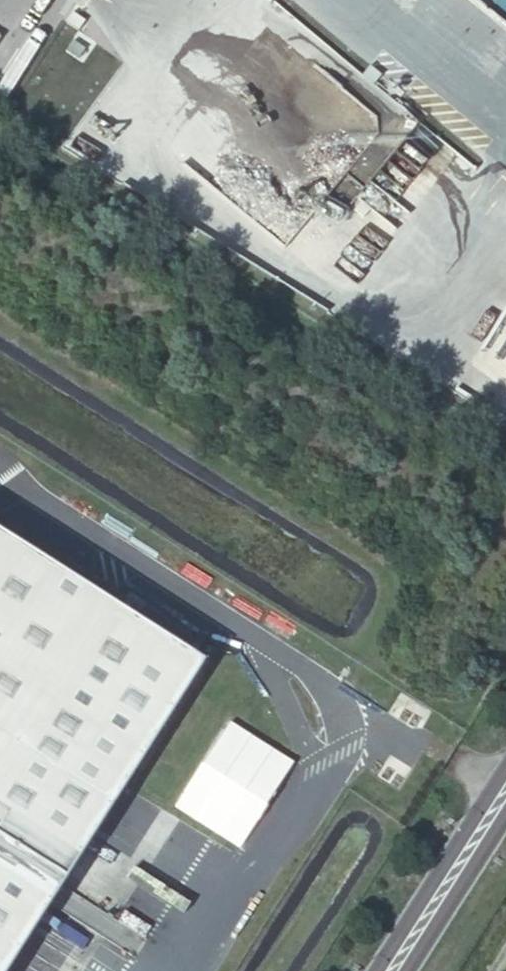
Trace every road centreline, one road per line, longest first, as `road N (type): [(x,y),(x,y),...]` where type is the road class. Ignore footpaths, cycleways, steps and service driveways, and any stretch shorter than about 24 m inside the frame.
road 1 (secondary): [(505,793),(394,970)]

